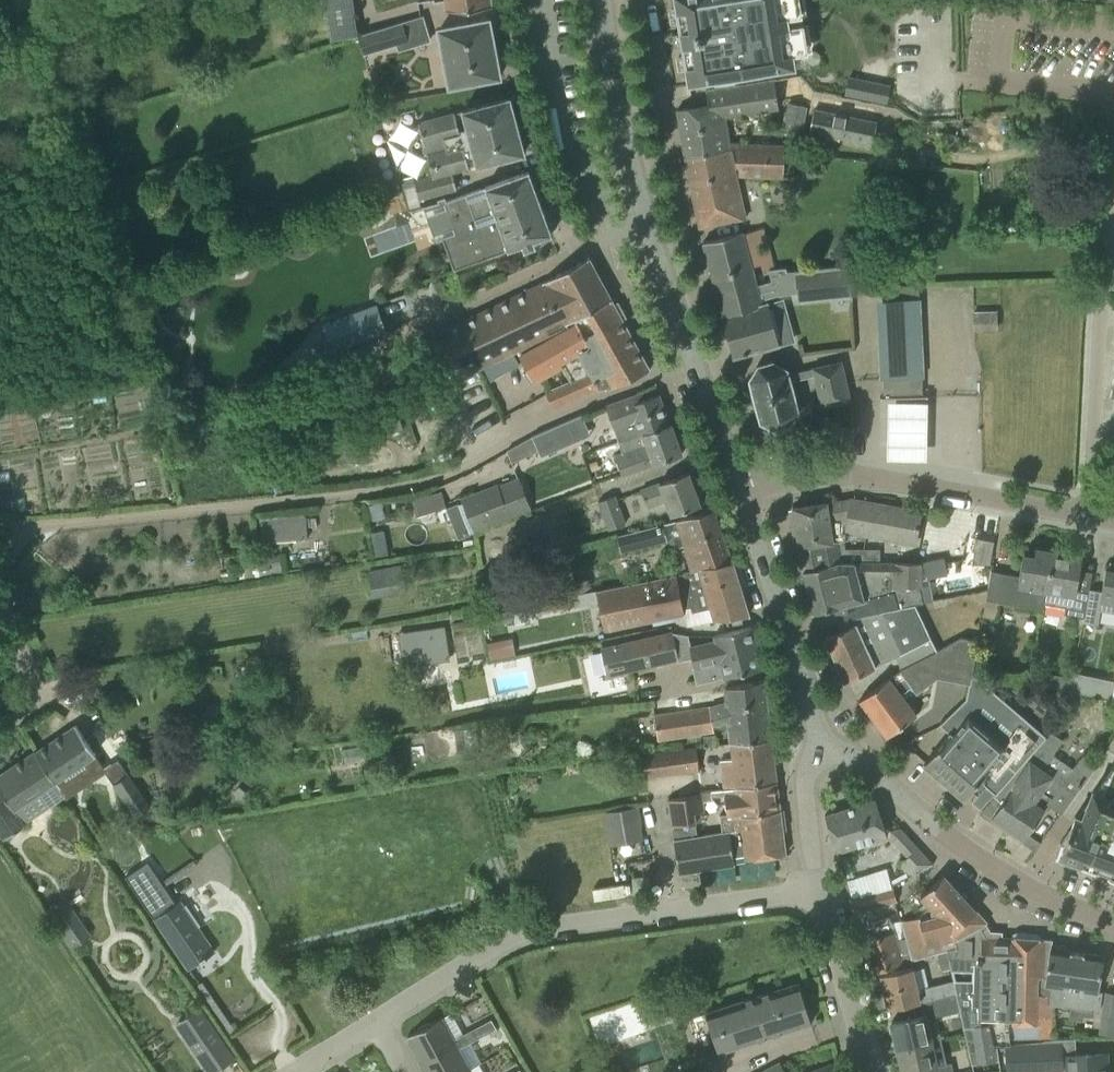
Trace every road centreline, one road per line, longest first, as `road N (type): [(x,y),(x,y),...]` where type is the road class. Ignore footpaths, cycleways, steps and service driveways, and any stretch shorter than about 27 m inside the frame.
road 1 (residential): [(19,533),(367,495),(451,475),(570,410),(694,369)]
road 2 (residential): [(377,1020),(534,929),(817,886)]
road 3 (residential): [(736,492),(831,475),(894,479),(1084,517)]
road 4 (unclassified): [(1113,921),(1000,872),(938,831),(857,759),(819,739)]
road 5 (residential): [(1084,517),(1107,196),(1113,197)]
road 6 (residential): [(647,230),(611,242),(589,208),(545,81),(539,0)]
road 7 (unclassified): [(819,739),(736,492)]
road 8 (unclassified): [(647,230),(608,80),(601,0)]
road 9 (unclassified): [(869,1071),(817,886)]
road 10 (residential): [(0,729),(48,695),(0,610)]
road 11 (unclassified): [(817,886),(807,774),(819,739)]
road 12 (unclassified): [(694,369),(647,230)]
road 13 (unclassified): [(736,492),(694,369)]

